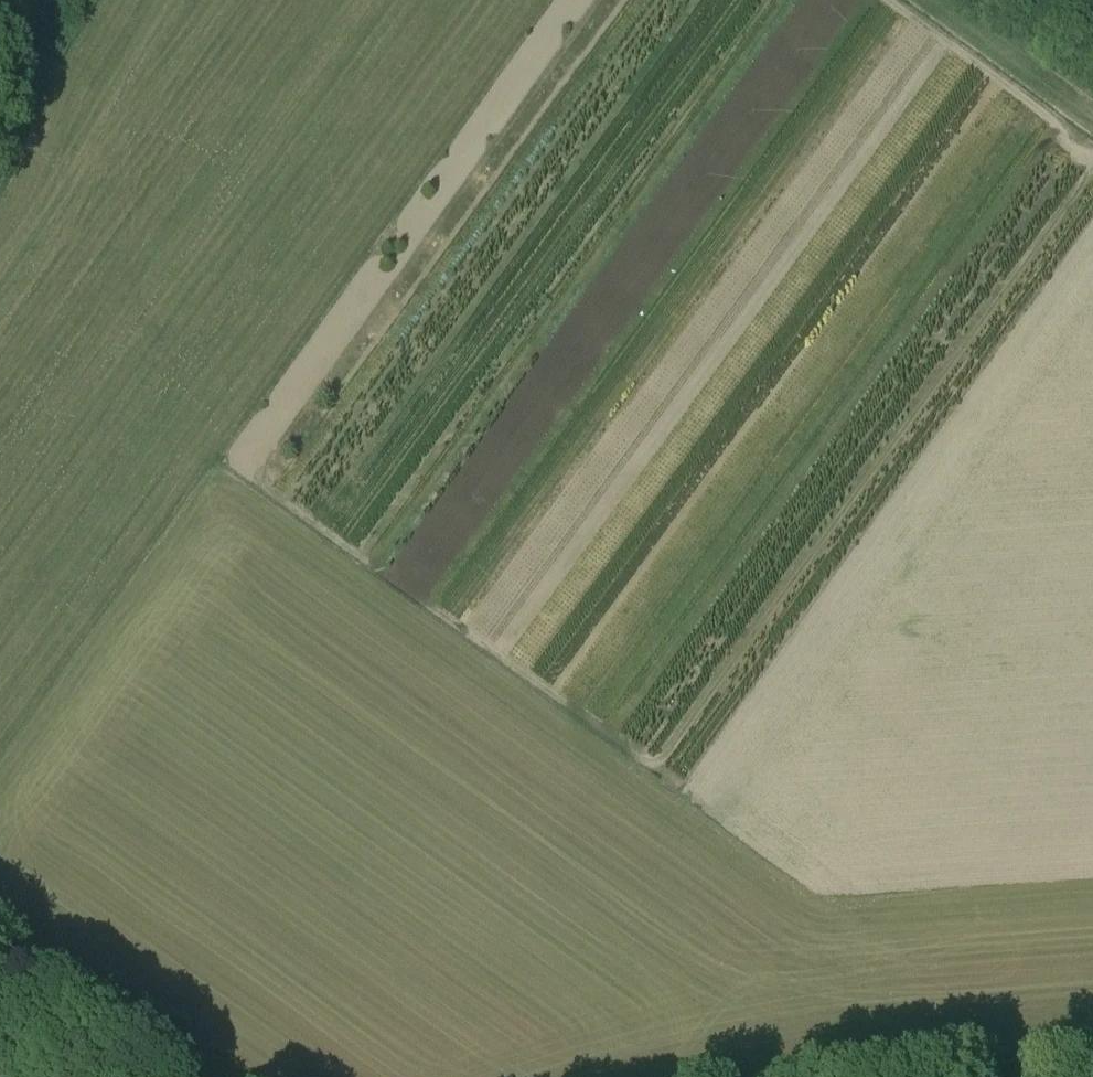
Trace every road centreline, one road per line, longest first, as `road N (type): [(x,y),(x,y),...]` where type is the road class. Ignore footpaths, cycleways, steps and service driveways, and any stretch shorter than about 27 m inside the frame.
road 1 (track): [(0,1006),(108,1076)]

